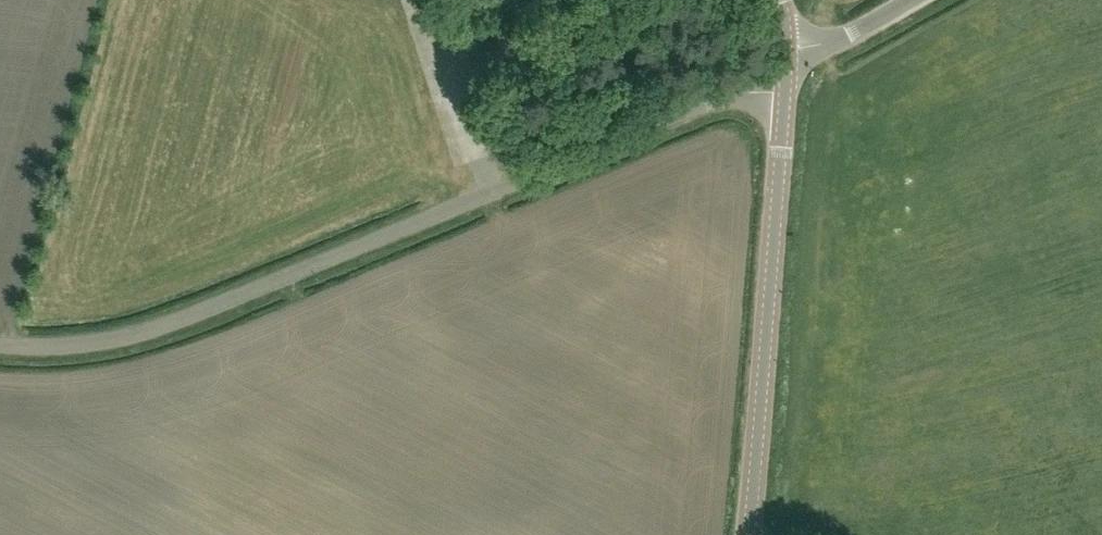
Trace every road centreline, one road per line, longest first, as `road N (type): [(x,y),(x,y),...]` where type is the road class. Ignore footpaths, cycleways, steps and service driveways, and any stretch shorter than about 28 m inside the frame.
road 1 (unclassified): [(781,72),(171,326),(49,348),(0,346)]
road 2 (tertiary): [(752,534),(781,72)]
road 3 (unclassified): [(781,72),(907,0)]

